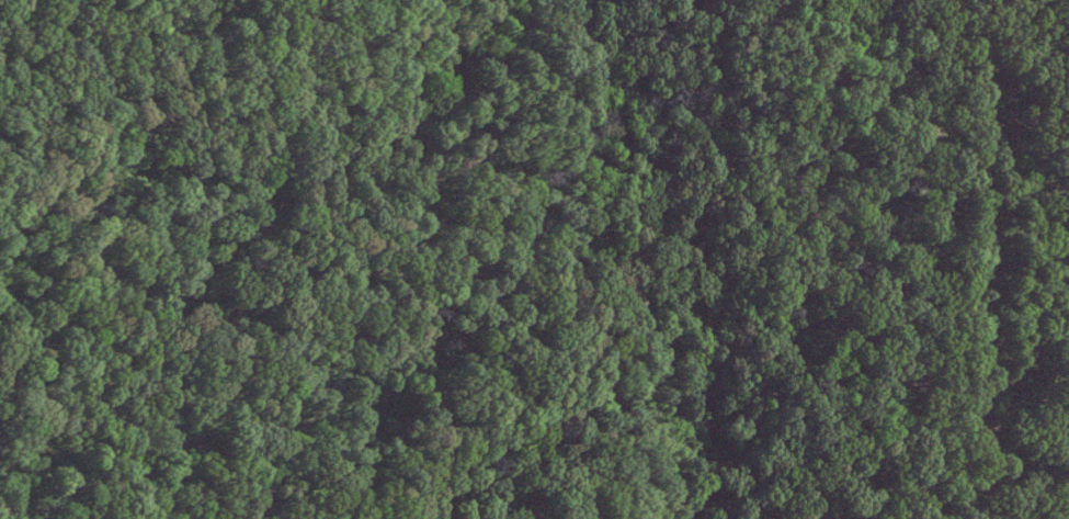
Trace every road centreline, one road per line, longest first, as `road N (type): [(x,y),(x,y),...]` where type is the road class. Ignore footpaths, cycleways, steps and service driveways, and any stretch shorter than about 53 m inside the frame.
road 1 (residential): [(711,0),(710,105),(750,206),(876,364),(897,426),(900,518)]

